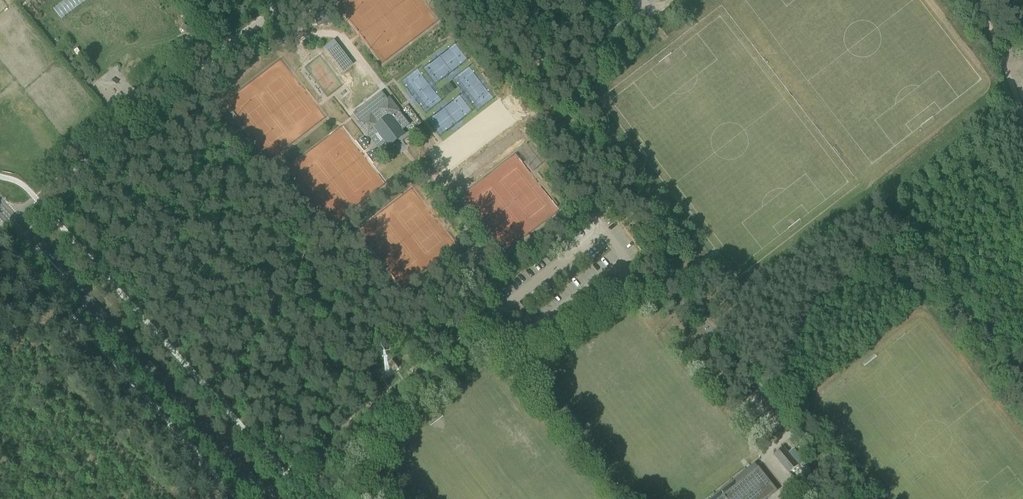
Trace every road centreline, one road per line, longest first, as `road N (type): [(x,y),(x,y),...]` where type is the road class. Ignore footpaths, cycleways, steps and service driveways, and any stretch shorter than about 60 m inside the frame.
road 1 (unclassified): [(14,215),(285,0)]
road 2 (tertiary): [(267,498),(43,254)]
road 3 (unclassified): [(487,323),(268,498)]
road 4 (track): [(982,0),(1022,125)]

